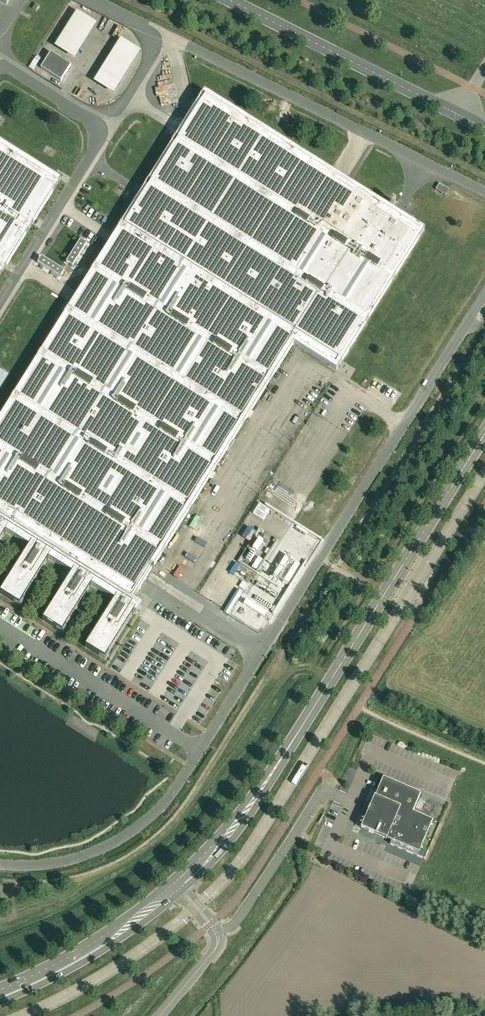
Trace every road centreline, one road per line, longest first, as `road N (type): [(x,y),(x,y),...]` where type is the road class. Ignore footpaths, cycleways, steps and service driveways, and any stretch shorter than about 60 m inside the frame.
road 1 (tertiary): [(484,434),(261,789),(177,886)]
road 2 (unclassified): [(484,128),(231,0)]
road 3 (tertiary): [(177,886),(101,942),(24,983)]
road 4 (unclassified): [(160,1015),(219,933),(177,886)]

